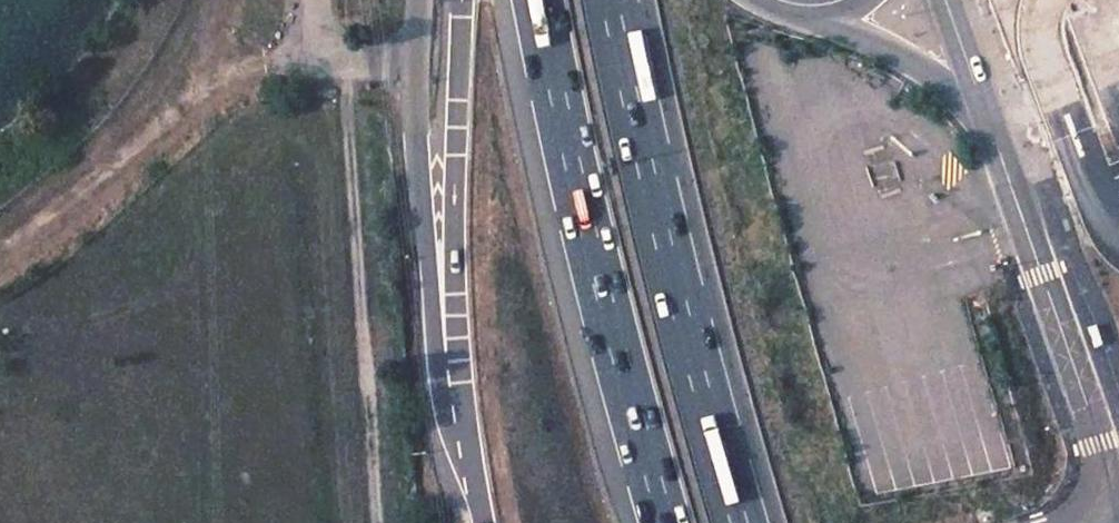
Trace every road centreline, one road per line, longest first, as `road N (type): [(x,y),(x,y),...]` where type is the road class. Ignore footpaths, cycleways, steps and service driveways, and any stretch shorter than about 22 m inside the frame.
road 1 (trunk): [(741,522),(649,181),(610,0)]
road 2 (trunk): [(539,0),(566,147),(666,522)]
road 3 (unclassified): [(990,127),(1117,517)]
road 4 (track): [(0,251),(232,70),(330,41)]
road 5 (trunk): [(463,0),(459,359)]
road 6 (trunk): [(990,127),(894,53),(793,12)]
road 7 (unclassified): [(459,359),(485,522)]
road 8 (unclassified): [(945,0),(990,127)]

